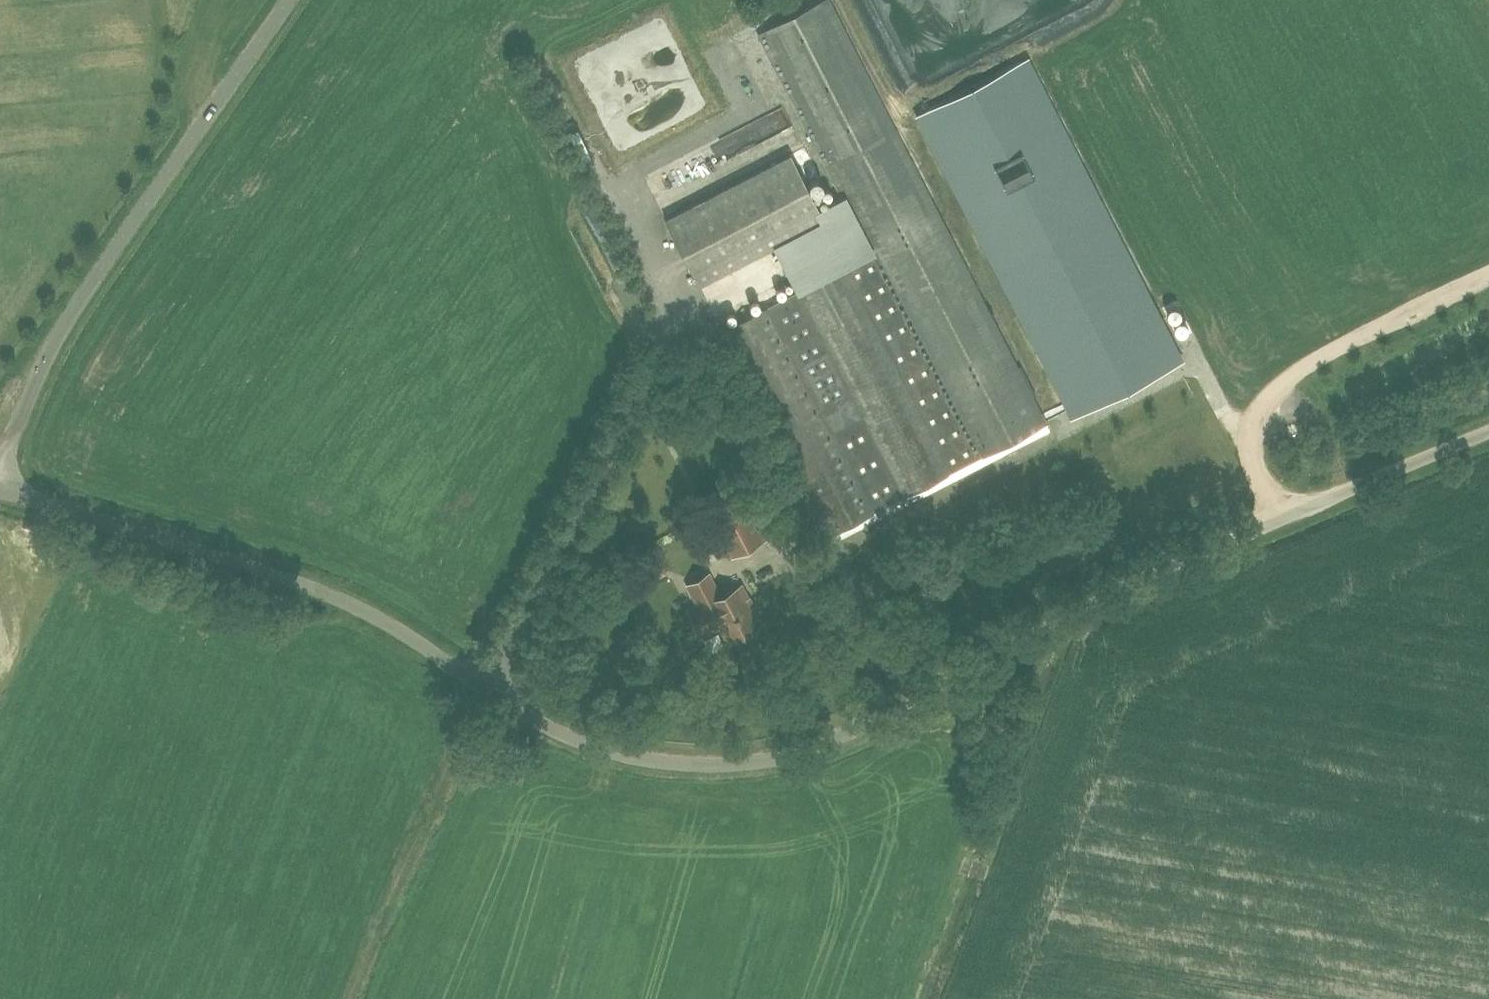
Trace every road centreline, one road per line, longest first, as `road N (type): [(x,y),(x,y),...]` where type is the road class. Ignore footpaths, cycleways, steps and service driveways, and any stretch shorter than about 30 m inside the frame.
road 1 (unclassified): [(1488,436),(1140,582),(841,740),(742,766),(693,767),(603,751),(549,729),(370,614),(0,480)]
road 2 (unclassified): [(0,475),(43,362),(99,269),(289,0)]

